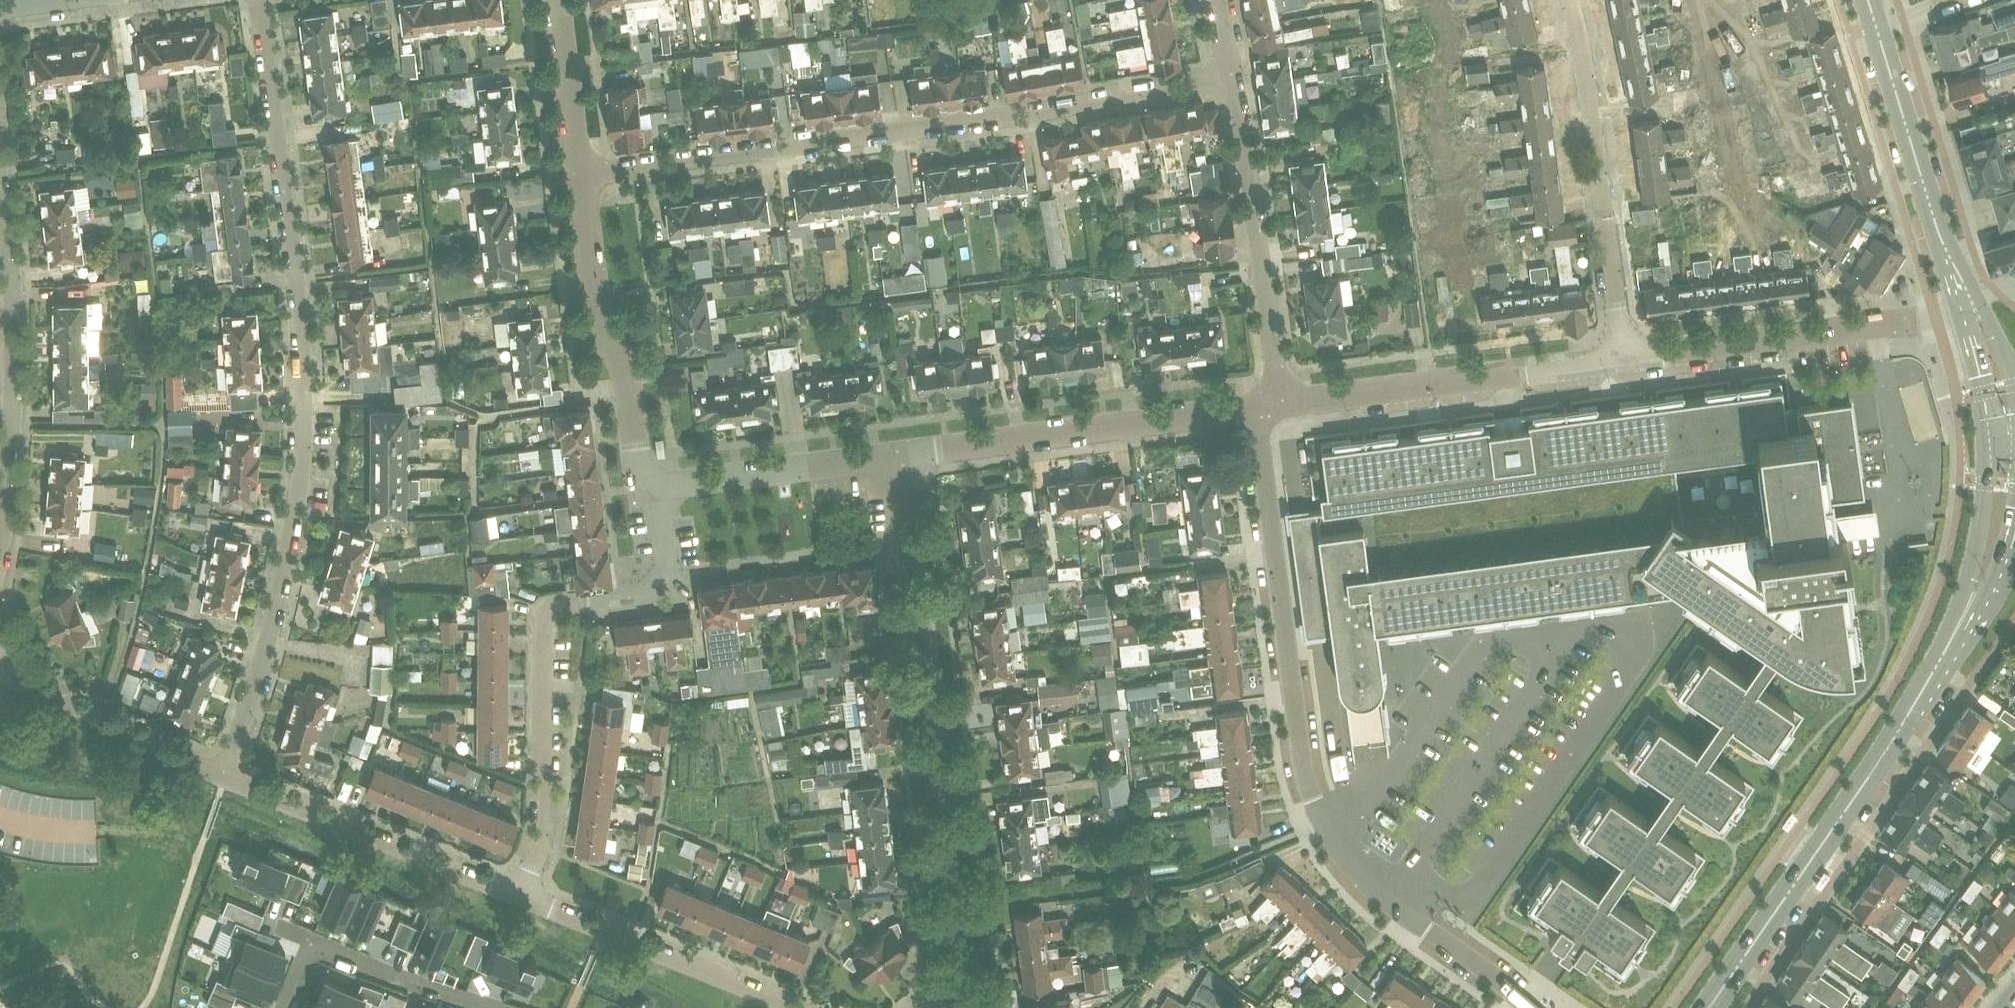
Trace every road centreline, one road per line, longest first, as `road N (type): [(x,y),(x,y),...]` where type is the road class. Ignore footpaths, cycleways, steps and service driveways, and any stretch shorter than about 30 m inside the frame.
road 1 (residential): [(226,777),(288,560),(305,427),(297,281),(260,0)]
road 2 (residential): [(1529,1007),(1366,883),(1314,802),(1256,411)]
road 3 (residential): [(579,173),(922,129),(1231,72)]
road 4 (residential): [(968,1007),(909,549)]
road 5 (primary): [(1710,1007),(1937,666)]
road 6 (residential): [(0,549),(14,423),(0,184)]
road 7 (residential): [(1626,359),(1574,0)]
road 8 (residential): [(897,456),(1256,411)]
road 9 (residential): [(1282,407),(1626,359)]
road 10 (residential): [(1626,359),(1921,320),(1961,308)]
road 11 (residential): [(1282,407),(1231,72)]
road 12 (residential): [(662,485),(639,466),(624,371),(599,317),(579,173)]
road 13 (residential): [(523,896),(541,838),(544,624),(558,606),(587,602)]
road 14 (residential): [(523,896),(226,777)]
road 15 (residential): [(802,1007),(523,896)]
road 16 (residential): [(226,777),(0,670)]
road 17 (primary): [(1947,258),(1876,25)]
road 18 (residential): [(897,456),(662,485)]
road 19 (primary): [(1985,450),(1975,563),(1937,666)]
road 20 (residential): [(320,939),(501,1007)]
road 21 (primary): [(1937,666),(1975,613),(2014,504)]
road 22 (residential): [(662,485),(667,577),(650,593),(587,602)]
road 23 (residential): [(579,173),(557,0)]

